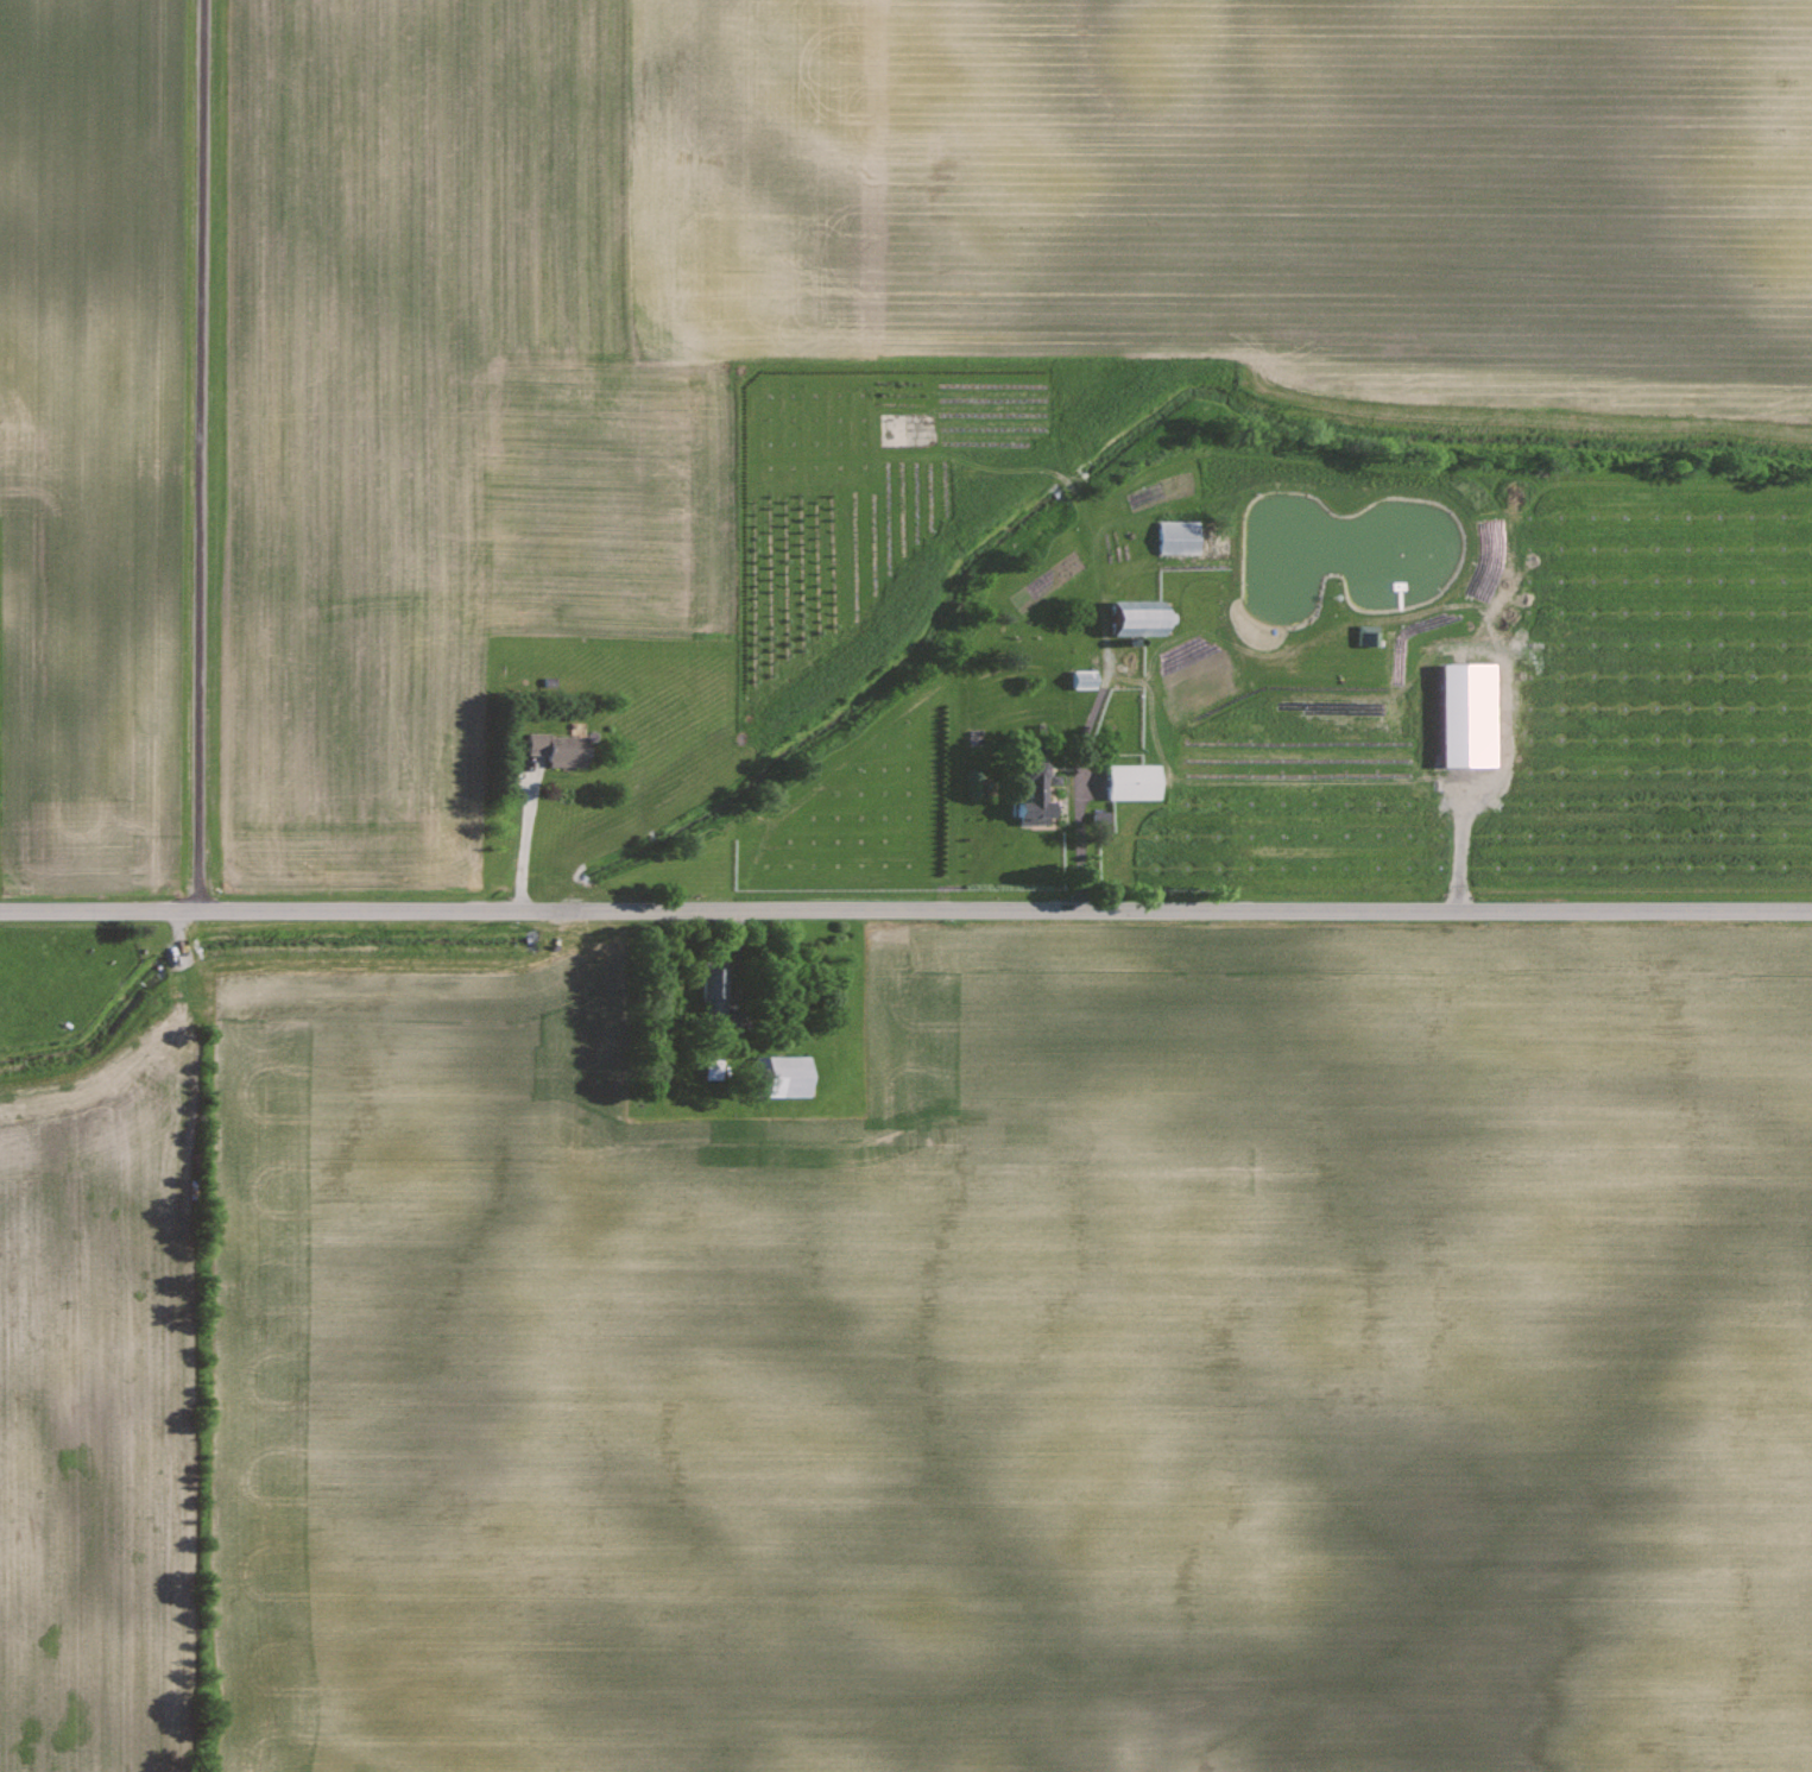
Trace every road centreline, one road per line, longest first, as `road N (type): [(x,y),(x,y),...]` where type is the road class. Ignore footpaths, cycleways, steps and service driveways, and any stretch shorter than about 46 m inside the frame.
road 1 (tertiary): [(1811,910),(0,910)]
road 2 (residential): [(1093,910),(1087,526),(1071,460),(863,321)]

